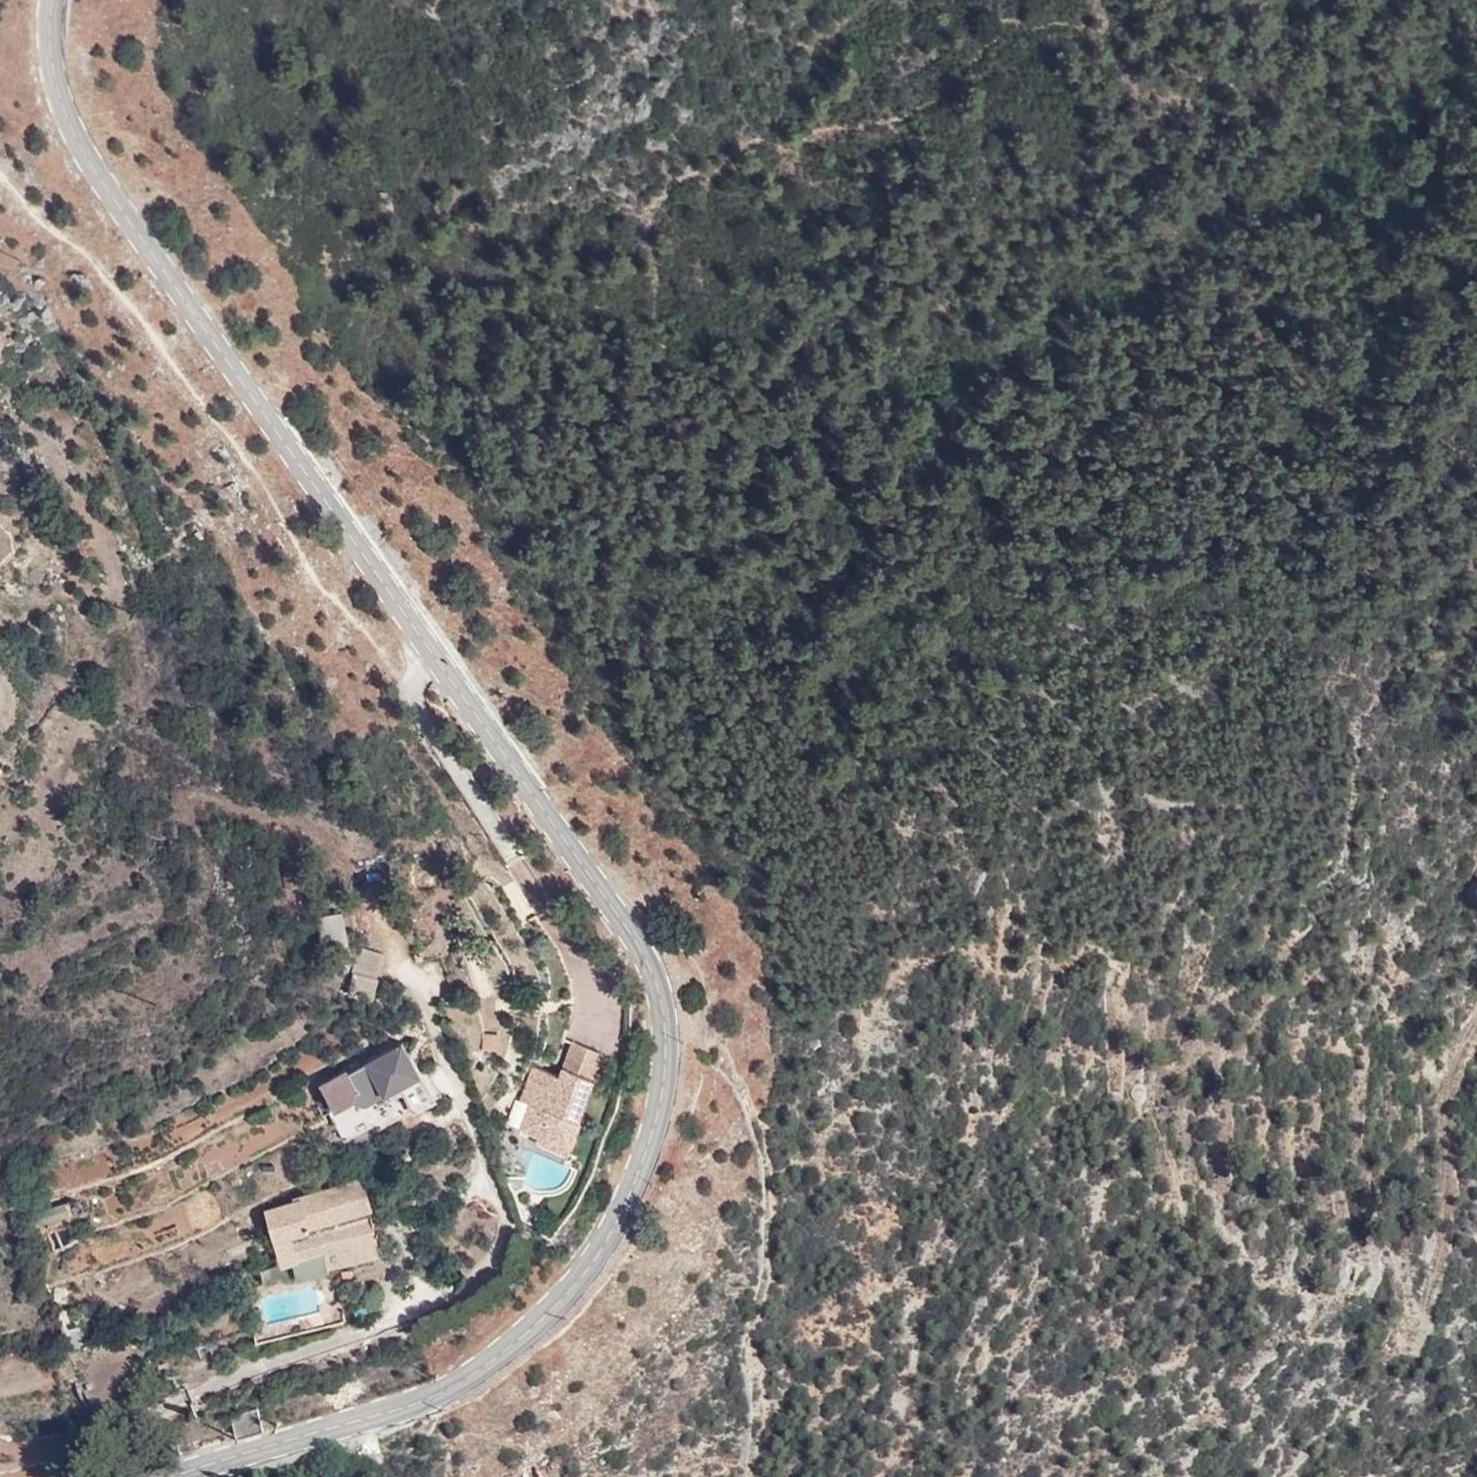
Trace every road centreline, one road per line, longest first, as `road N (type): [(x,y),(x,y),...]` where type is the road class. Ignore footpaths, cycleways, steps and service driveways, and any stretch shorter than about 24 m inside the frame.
road 1 (tertiary): [(174,1476),(413,1406),(472,1375),(539,1322),(605,1244),(648,1151),(666,1067),(660,995),(643,954),(111,196),(70,123),(51,56),(52,0)]

